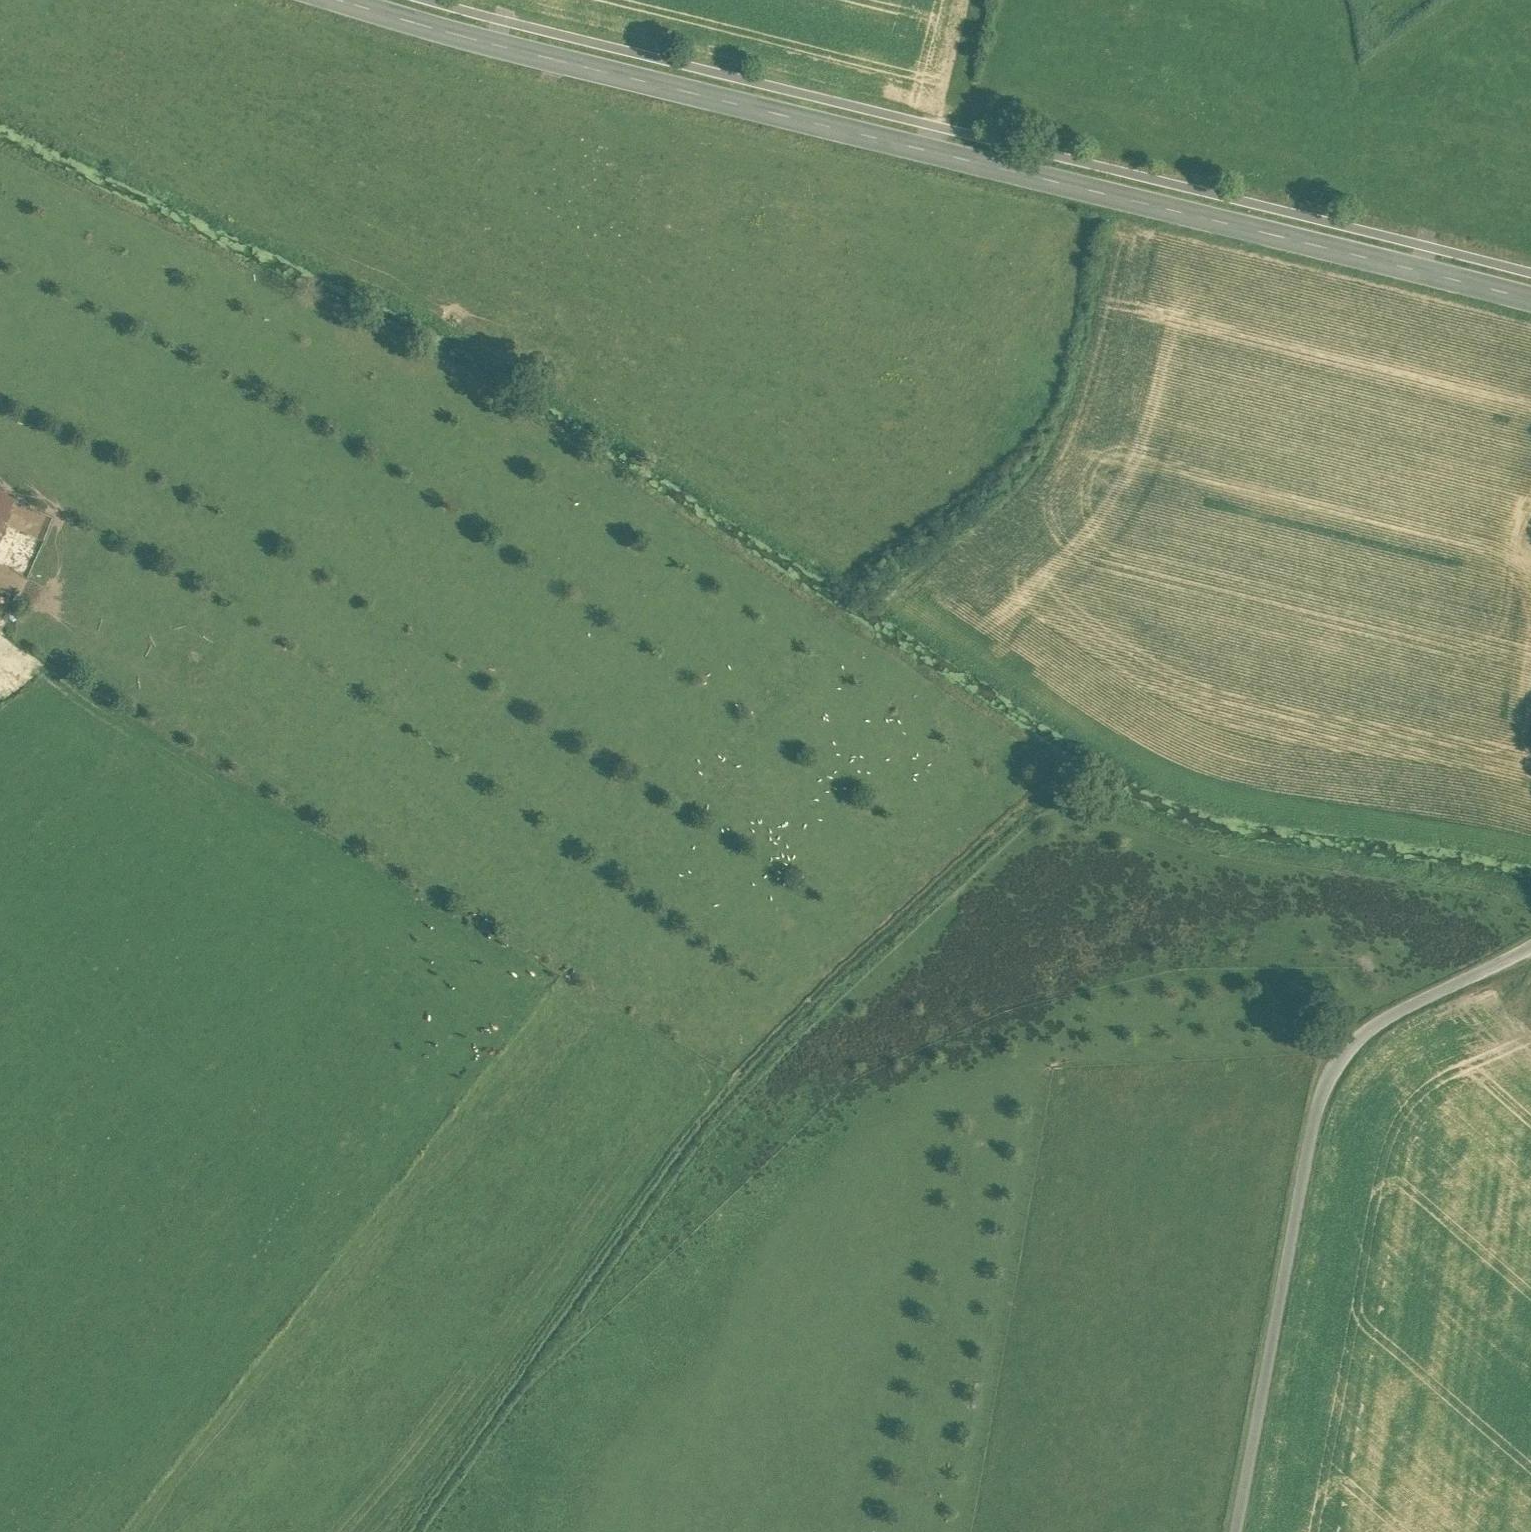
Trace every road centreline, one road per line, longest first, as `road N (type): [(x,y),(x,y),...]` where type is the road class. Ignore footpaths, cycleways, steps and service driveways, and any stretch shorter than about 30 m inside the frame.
road 1 (secondary): [(1530,300),(565,61),(358,0)]
road 2 (unclassified): [(1237,1531),(1330,1076),(1377,1024),(1530,949)]

